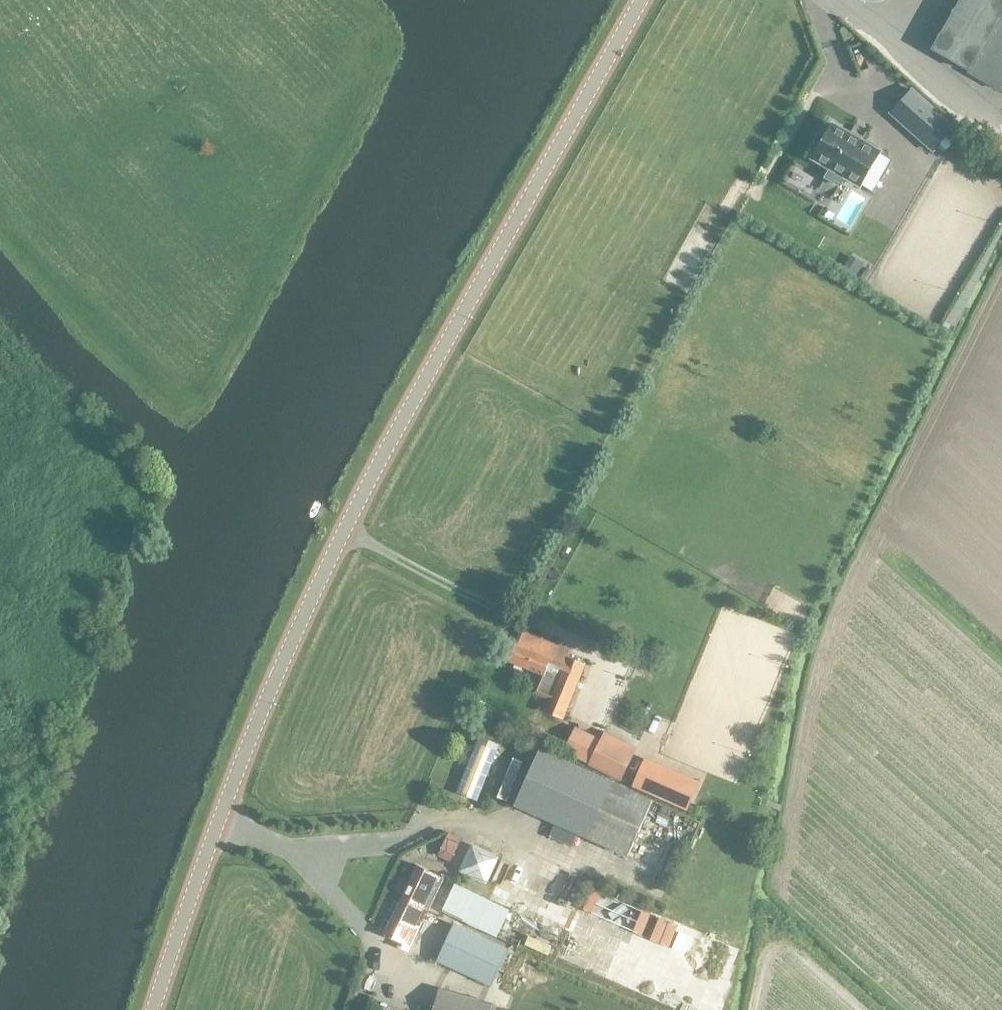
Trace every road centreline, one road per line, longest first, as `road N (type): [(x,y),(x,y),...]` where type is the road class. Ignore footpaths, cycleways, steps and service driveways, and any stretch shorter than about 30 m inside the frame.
road 1 (tertiary): [(158,1009),(245,760),(348,535),(647,0)]

